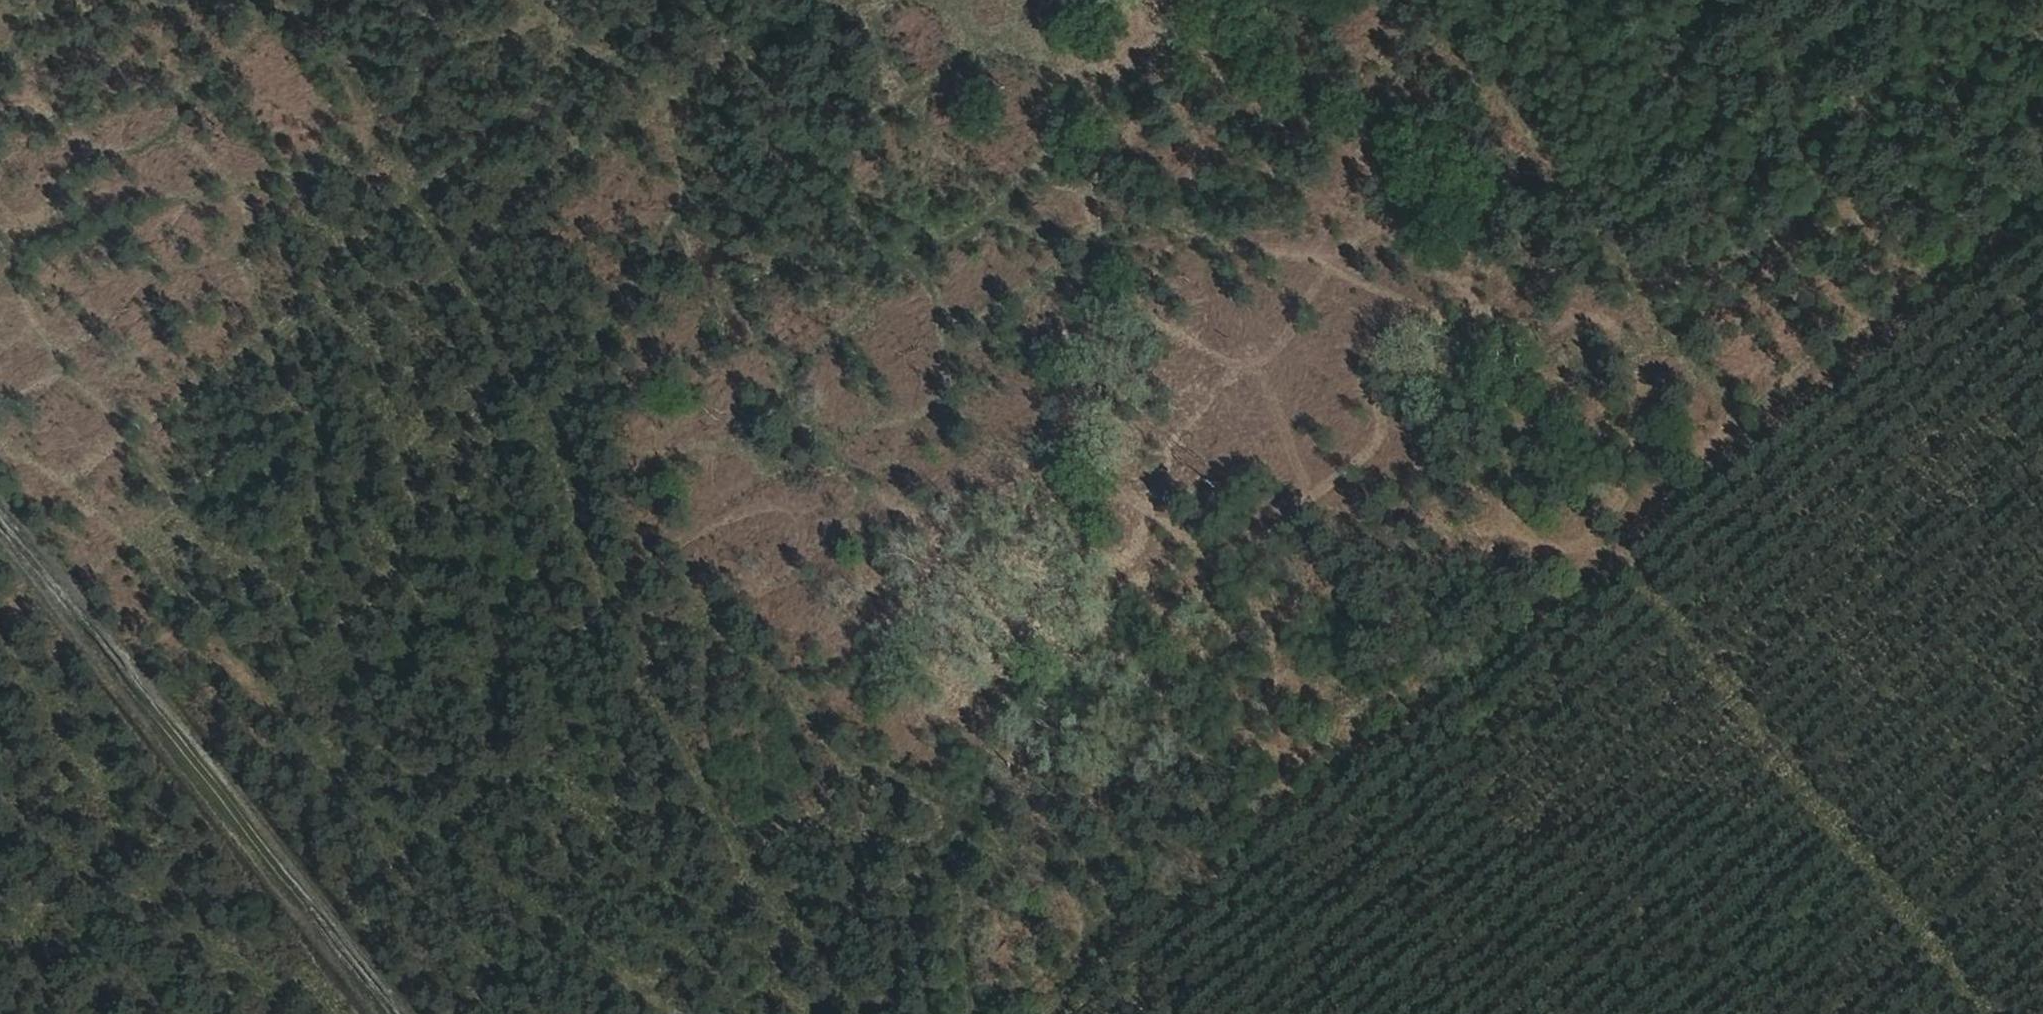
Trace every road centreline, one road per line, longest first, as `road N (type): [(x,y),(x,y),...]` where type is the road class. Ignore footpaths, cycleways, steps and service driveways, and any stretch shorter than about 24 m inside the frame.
road 1 (track): [(0,501),(408,1013)]

